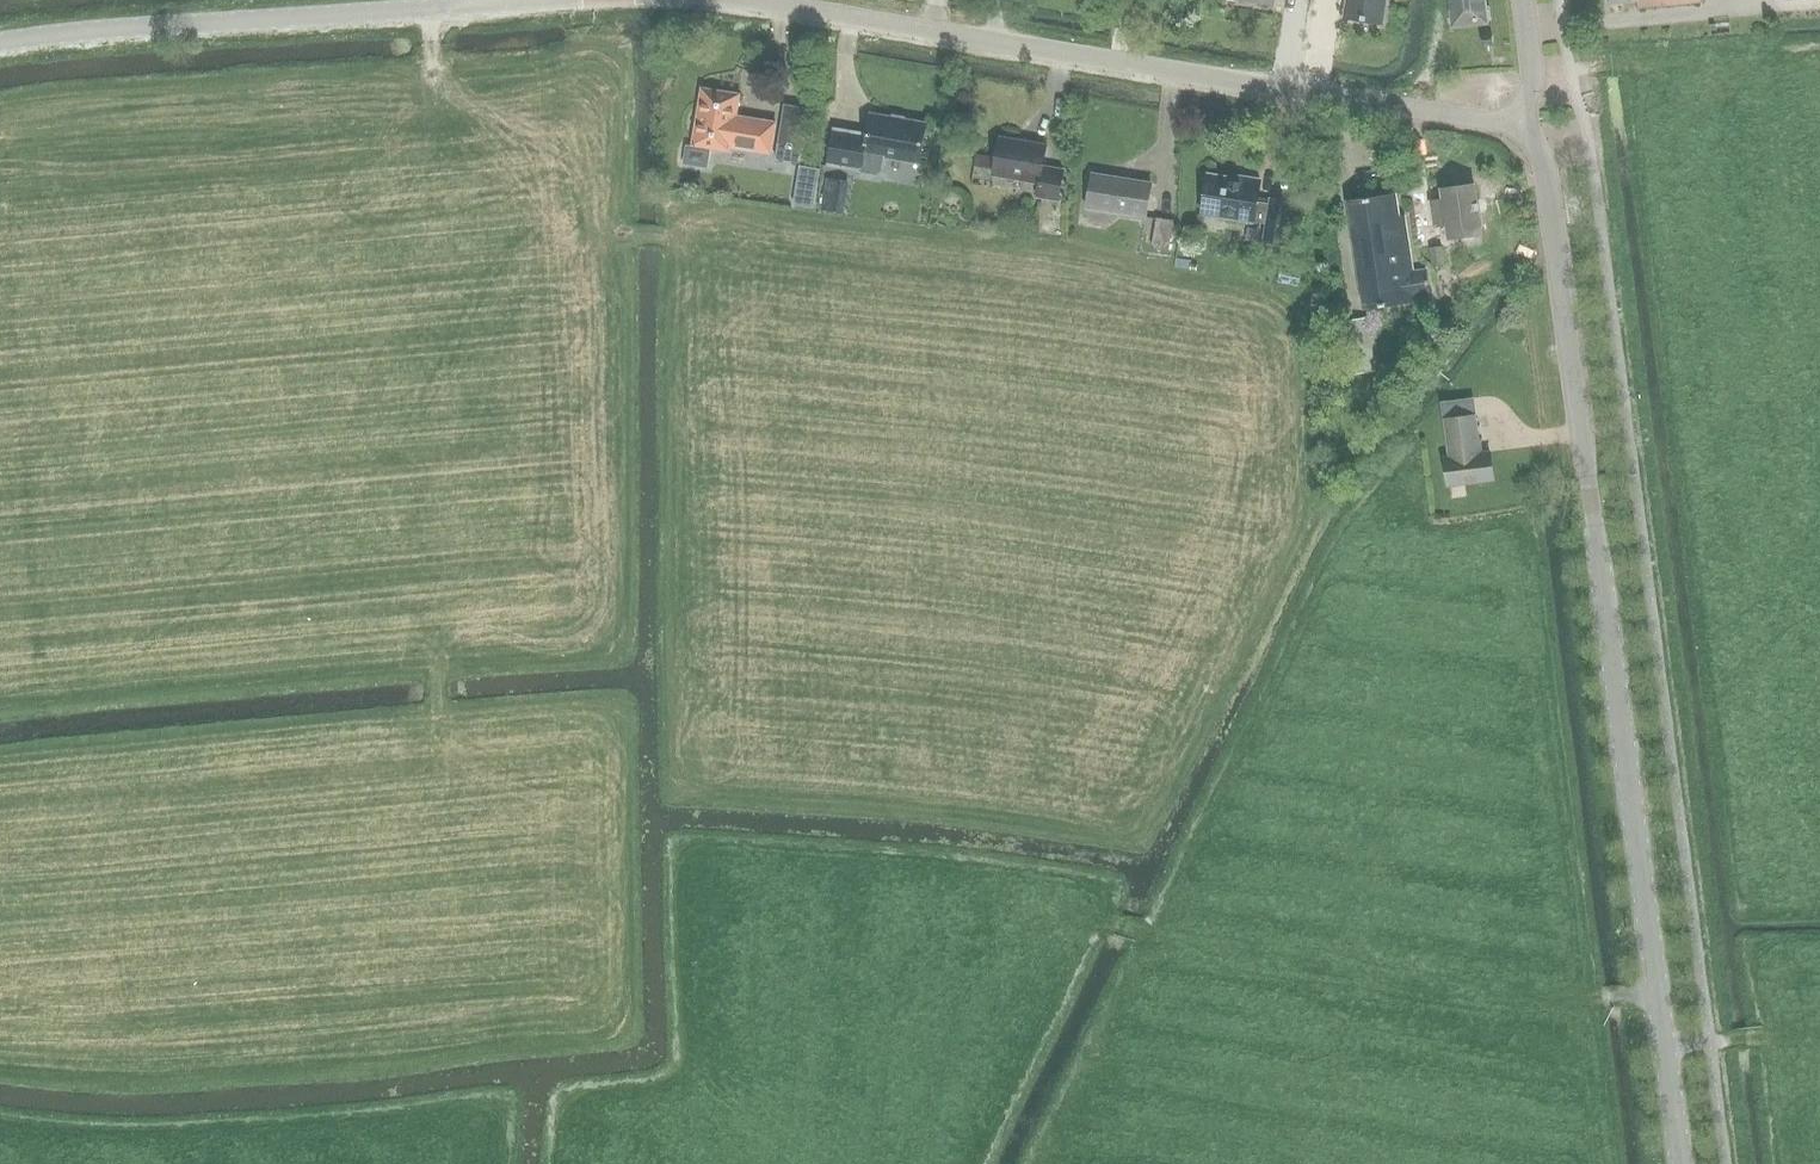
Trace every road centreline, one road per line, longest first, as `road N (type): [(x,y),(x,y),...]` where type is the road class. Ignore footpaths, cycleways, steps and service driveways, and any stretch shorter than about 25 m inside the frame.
road 1 (secondary): [(1679,1163),(1548,177),(1523,119)]
road 2 (tertiary): [(757,0),(1317,94),(1523,119)]
road 3 (tertiary): [(0,43),(539,0)]
road 4 (secondary): [(1523,119),(1533,72),(1523,0)]

